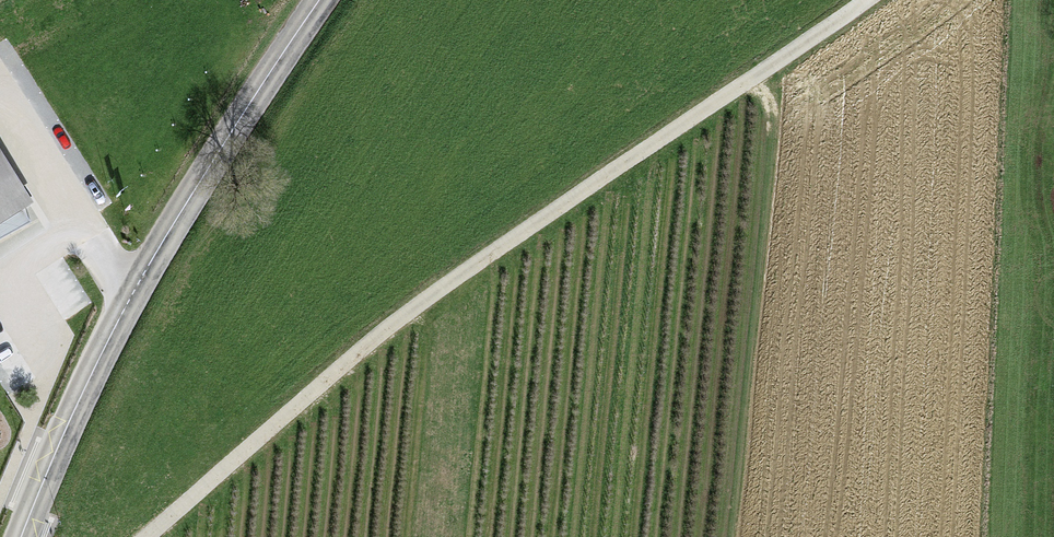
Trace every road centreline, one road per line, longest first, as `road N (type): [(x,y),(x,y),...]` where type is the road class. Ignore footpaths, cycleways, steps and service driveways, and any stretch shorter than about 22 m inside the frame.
road 1 (track): [(145,536),(460,278),(869,0)]
road 2 (track): [(775,65),(732,536)]
road 3 (tertiary): [(130,297),(316,0)]
road 4 (tertiary): [(21,536),(130,297)]
road 5 (residential): [(82,221),(5,267),(52,343)]
road 6 (residential): [(82,221),(0,94)]

